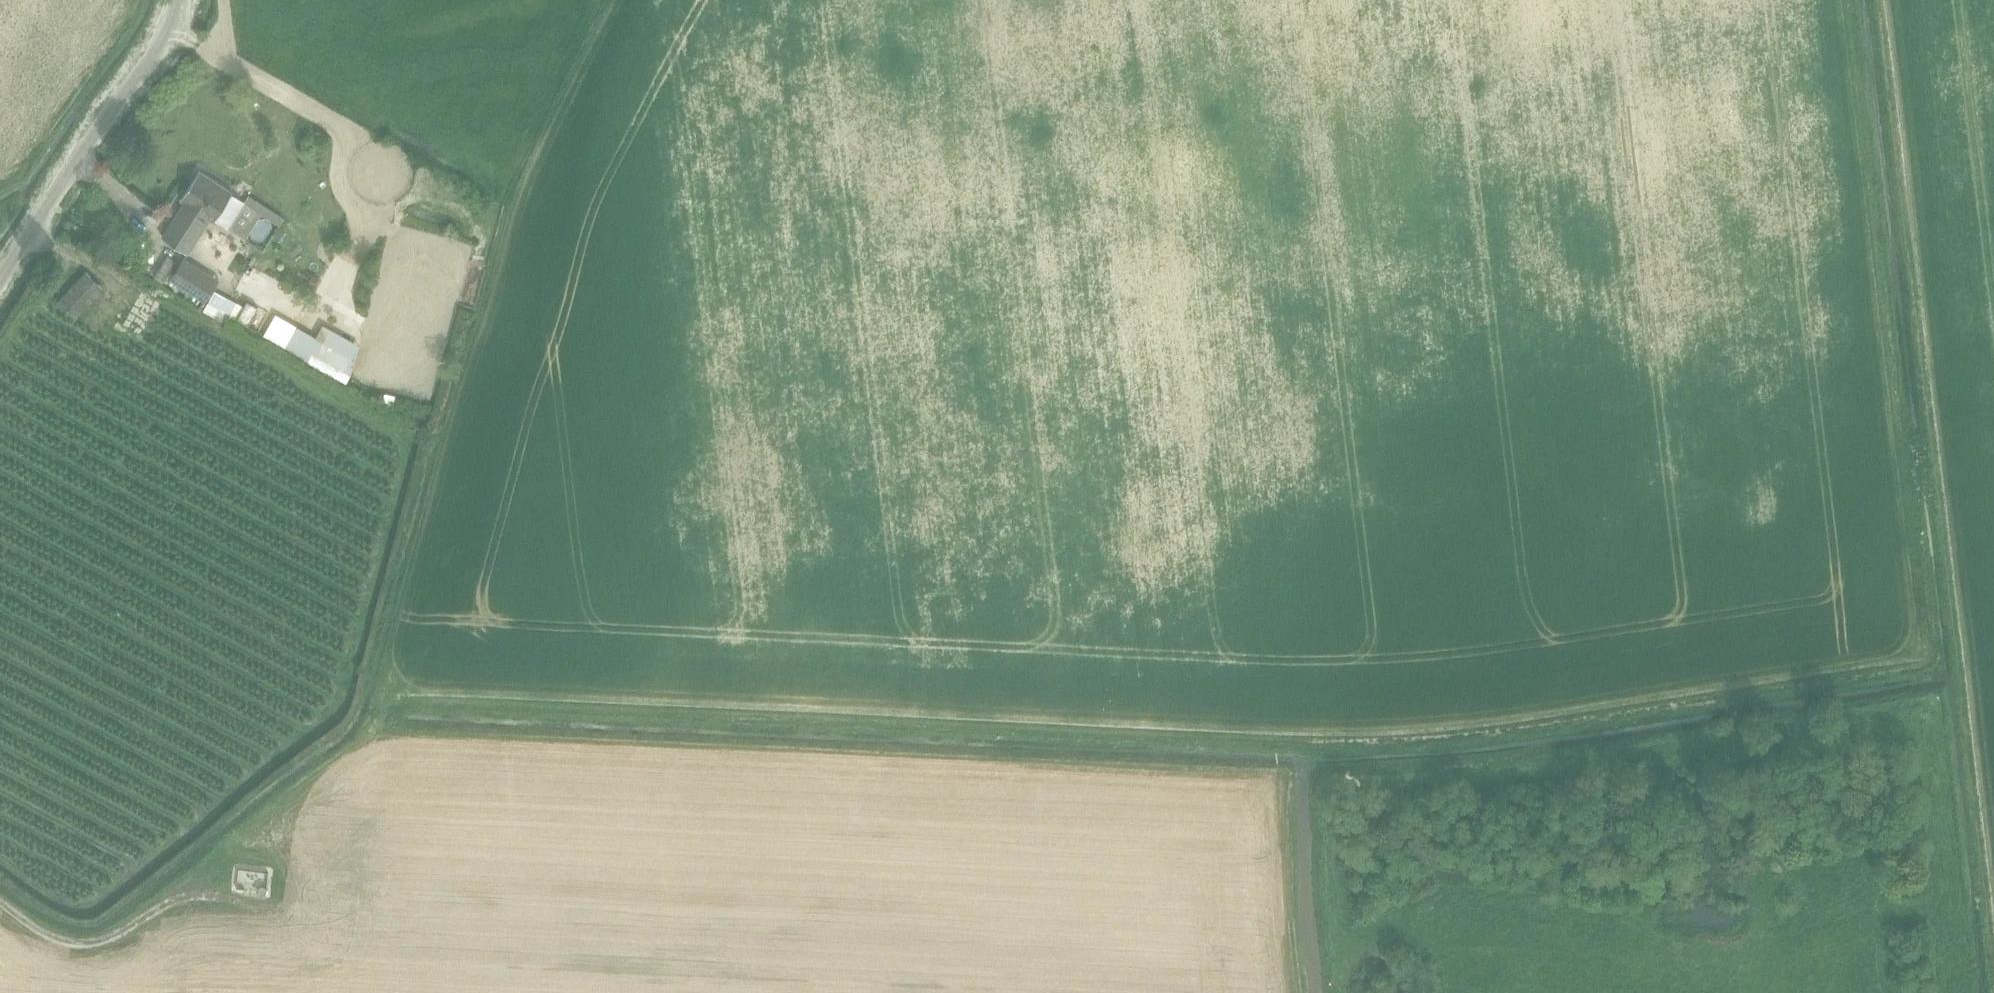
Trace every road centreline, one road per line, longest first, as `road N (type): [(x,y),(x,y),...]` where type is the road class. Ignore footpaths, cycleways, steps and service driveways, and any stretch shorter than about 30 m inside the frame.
road 1 (unclassified): [(0,283),(167,45),(185,0)]

